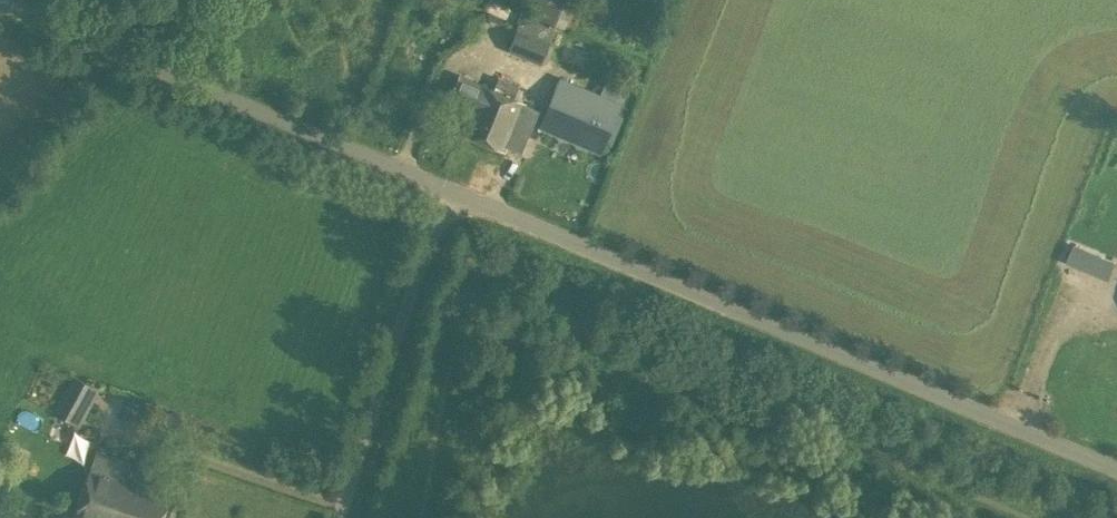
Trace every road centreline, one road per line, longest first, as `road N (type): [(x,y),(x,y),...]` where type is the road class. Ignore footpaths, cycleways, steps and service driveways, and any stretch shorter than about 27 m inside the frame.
road 1 (unclassified): [(1116,468),(448,188)]
road 2 (unclassified): [(448,188),(0,1)]
road 3 (unclassified): [(345,517),(448,188)]

